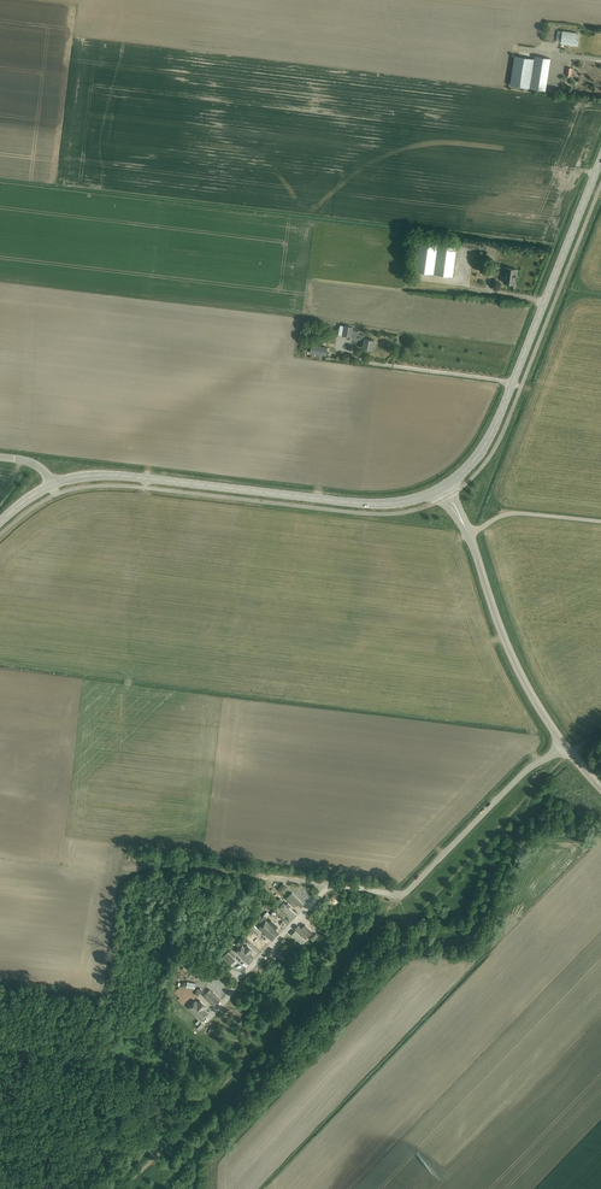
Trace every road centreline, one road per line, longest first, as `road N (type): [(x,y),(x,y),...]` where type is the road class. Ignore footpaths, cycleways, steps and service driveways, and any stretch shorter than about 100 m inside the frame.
road 1 (tertiary): [(53,485),(99,475),(149,478),(380,504),(441,489)]
road 2 (tertiary): [(441,489),(484,445),(600,160)]
road 3 (tertiary): [(567,749),(519,673),(469,535)]
road 4 (unclassified): [(406,892),(528,767),(567,749)]
road 5 (track): [(255,877),(113,868)]
road 6 (unclassified): [(469,535),(504,515),(600,523)]
road 7 (track): [(255,877),(201,934),(237,979)]
road 8 (unclassified): [(237,979),(327,887)]

